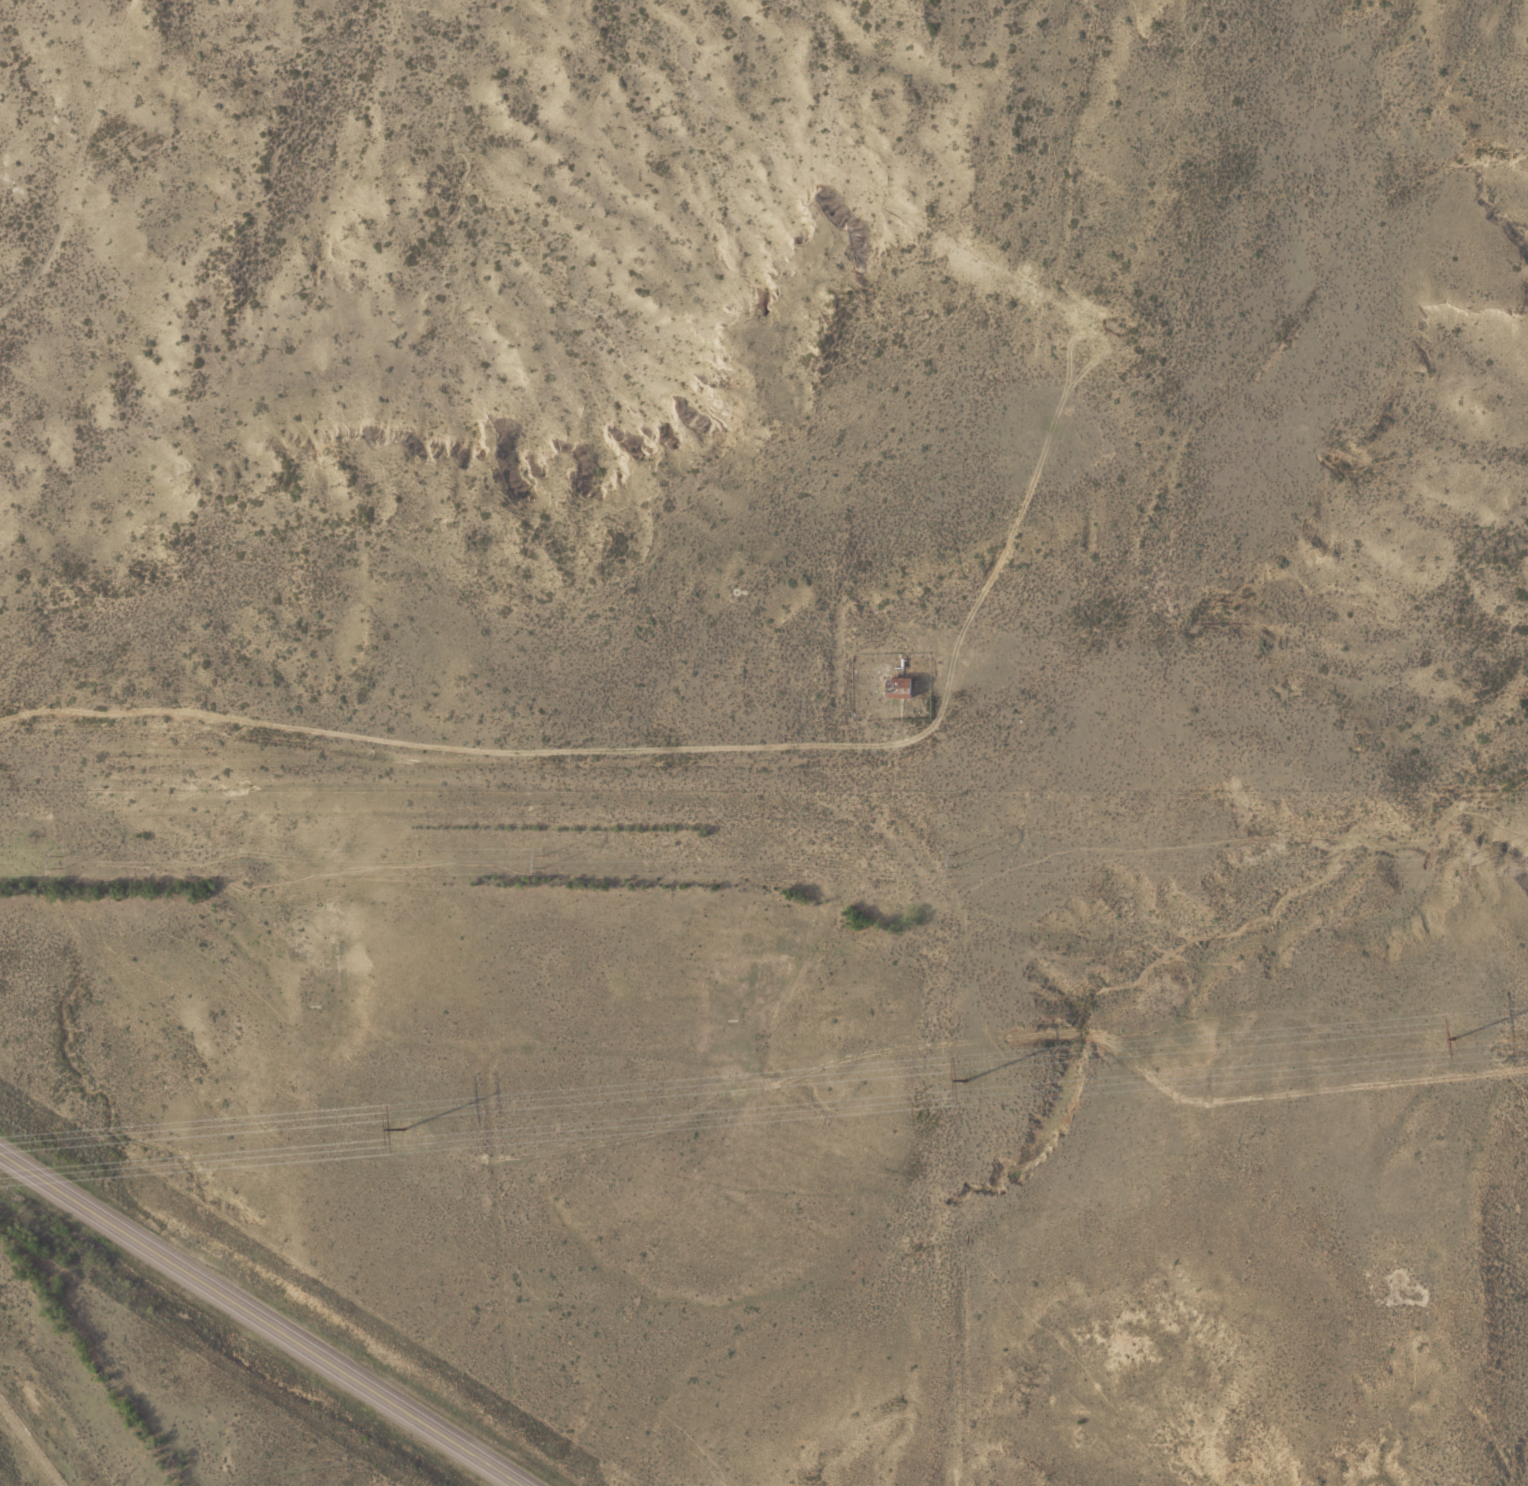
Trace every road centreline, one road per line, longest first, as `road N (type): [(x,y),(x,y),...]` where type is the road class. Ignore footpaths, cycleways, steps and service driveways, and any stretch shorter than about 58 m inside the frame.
road 1 (track): [(1079,346),(990,570),(956,632),(938,707),(927,724),(899,736),(487,746),(182,705),(30,705),(0,713)]
road 2 (secondary): [(0,1153),(519,1485)]

